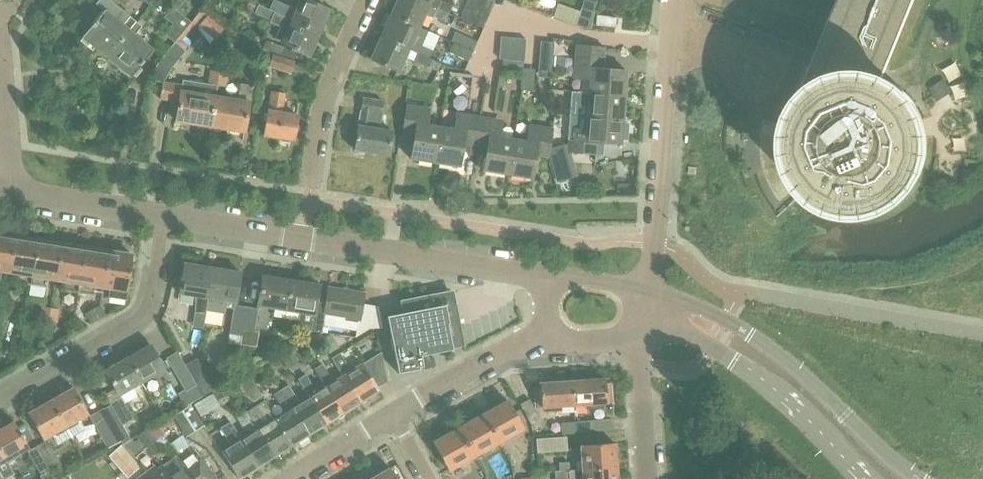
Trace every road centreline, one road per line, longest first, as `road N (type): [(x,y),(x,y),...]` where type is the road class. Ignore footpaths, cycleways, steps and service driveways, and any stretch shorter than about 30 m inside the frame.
road 1 (residential): [(539,274),(162,217)]
road 2 (residential): [(921,478),(770,348),(665,297)]
road 3 (residential): [(647,289),(674,0)]
road 4 (residential): [(665,297),(682,324),(798,412),(868,478)]
road 5 (residential): [(0,398),(139,322),(162,217)]
road 6 (residential): [(312,182),(328,86),(367,0)]
road 7 (residential): [(389,416),(538,337)]
road 8 (residential): [(162,217),(13,192)]
road 9 (residential): [(646,478),(641,339)]
road 10 (residential): [(13,192),(0,67)]
road 11 (residential): [(285,478),(389,416)]

